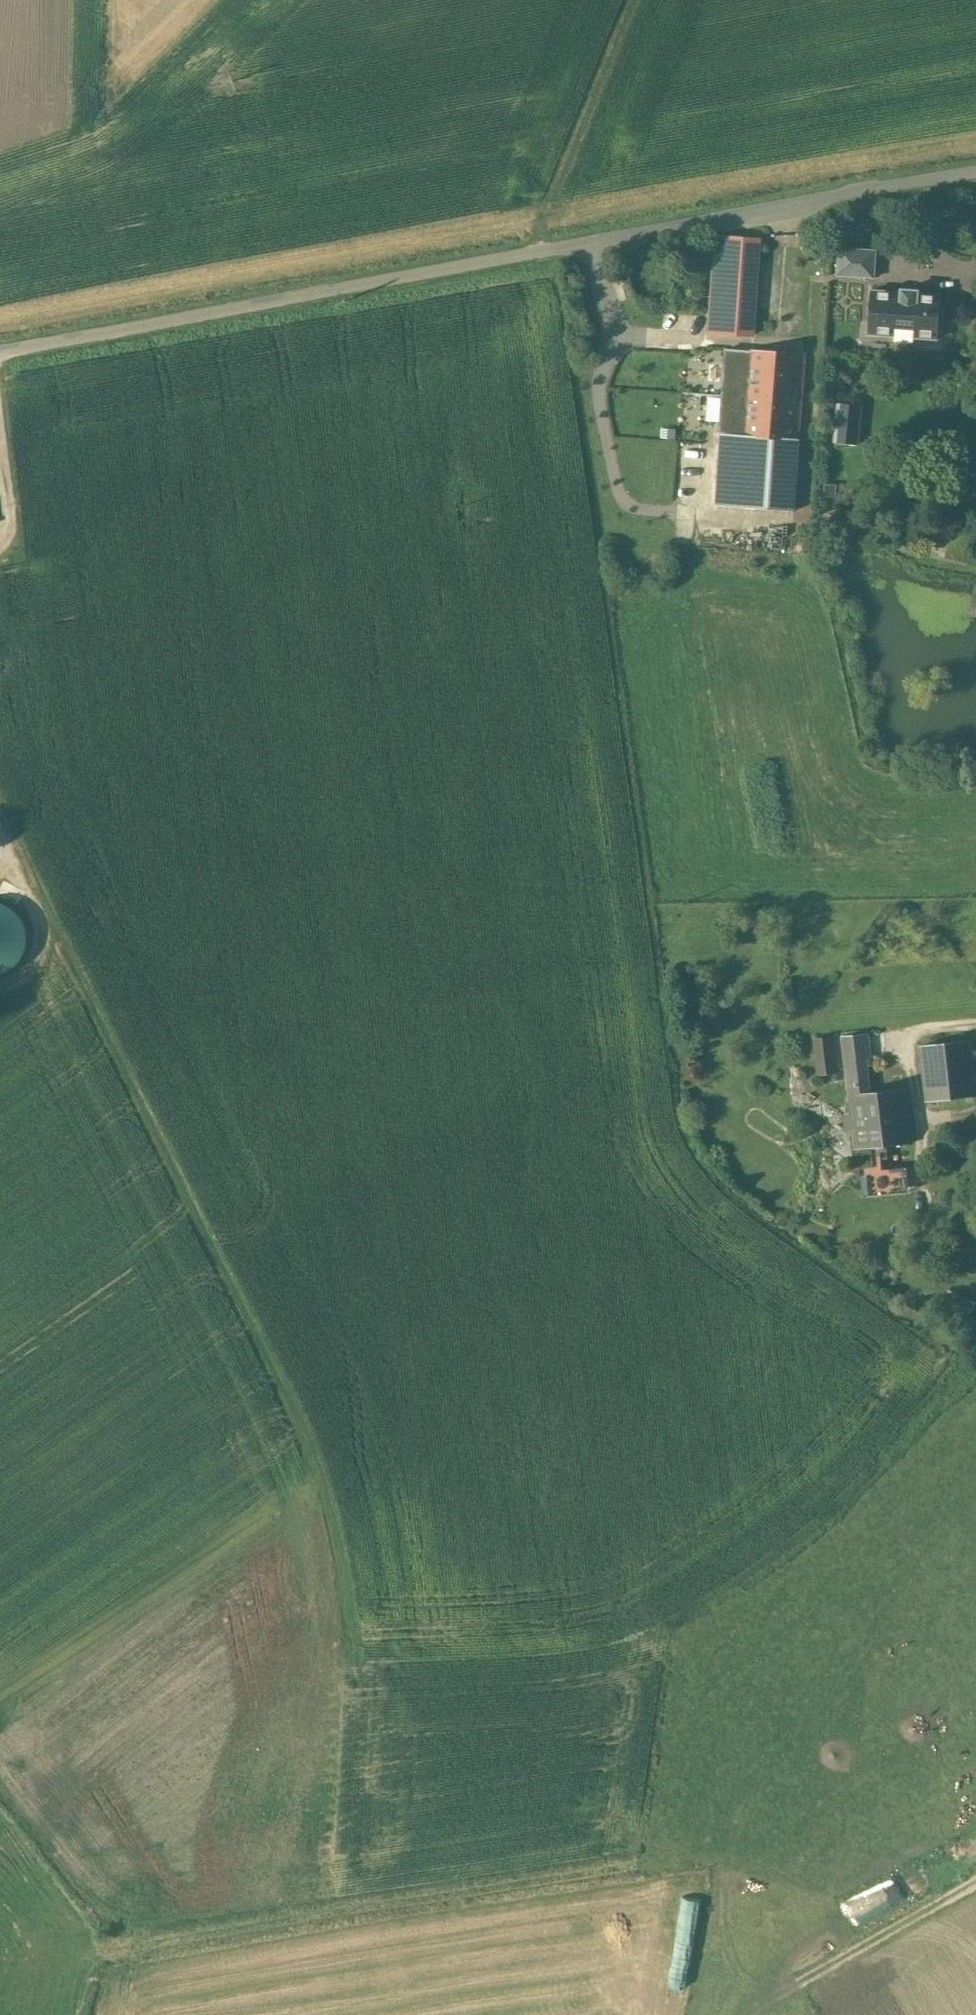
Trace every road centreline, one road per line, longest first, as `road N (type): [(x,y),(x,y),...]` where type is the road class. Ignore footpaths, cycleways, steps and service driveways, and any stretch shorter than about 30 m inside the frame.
road 1 (unclassified): [(975,176),(0,354)]

